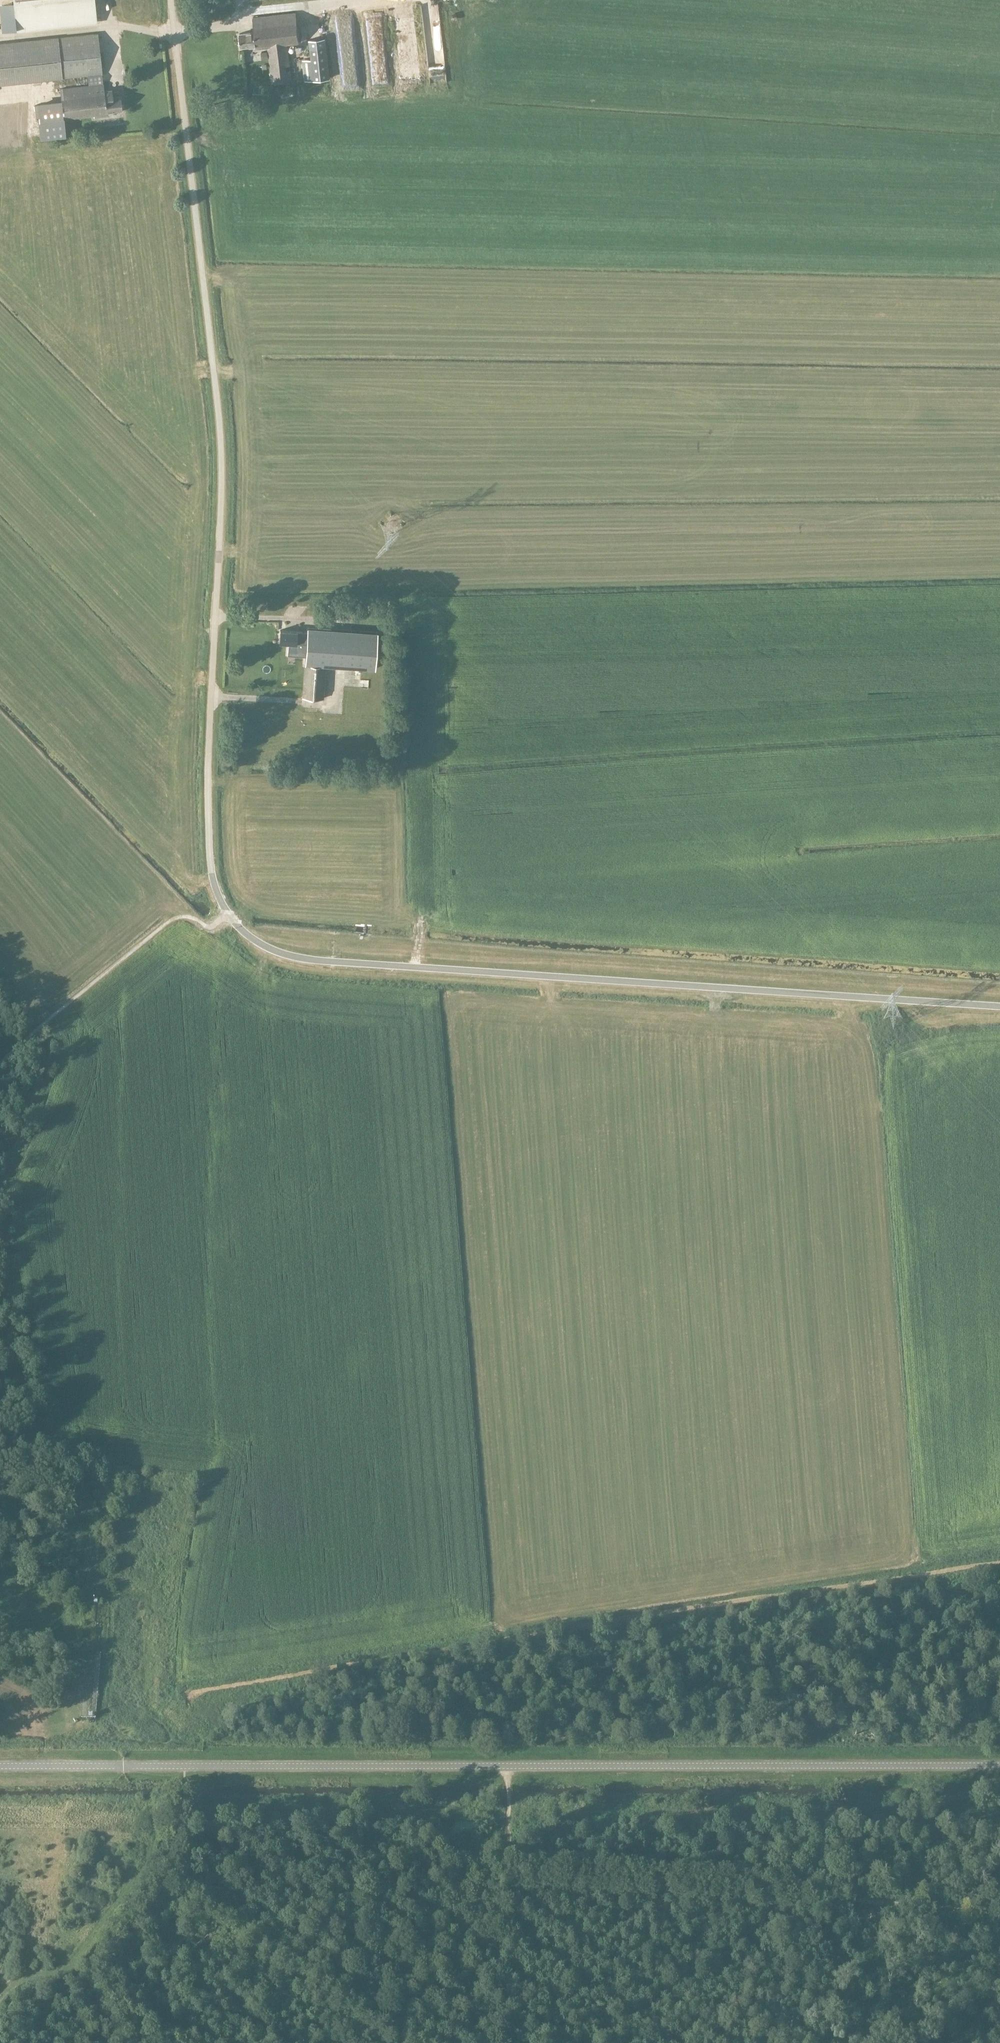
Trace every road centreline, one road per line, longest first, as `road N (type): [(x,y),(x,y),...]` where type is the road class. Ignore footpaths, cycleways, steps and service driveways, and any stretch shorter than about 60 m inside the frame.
road 1 (unclassified): [(999,1006),(349,963),(286,956),(239,929),(218,896),(210,855),(221,445),(171,0)]
road 2 (tertiary): [(999,1766),(0,1767)]
road 3 (track): [(999,1816),(462,1805),(358,1817),(182,1809)]
road 4 (track): [(314,1671),(999,1564)]
road 5 (track): [(496,1873),(999,1910)]
road 6 (track): [(395,2033),(165,1879)]
road 7 (track): [(182,1809),(170,1873),(104,1959),(135,2042)]
road 8 (track): [(392,2038),(451,1965),(496,1873)]

